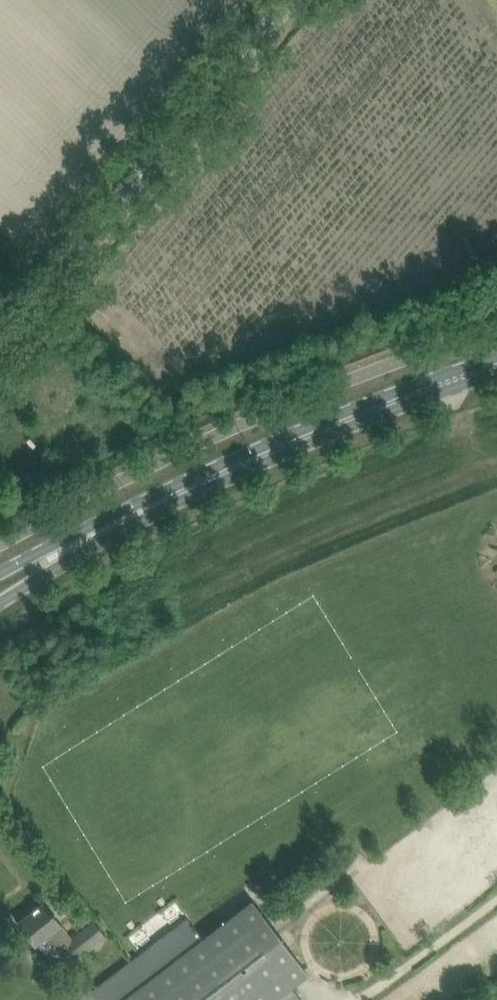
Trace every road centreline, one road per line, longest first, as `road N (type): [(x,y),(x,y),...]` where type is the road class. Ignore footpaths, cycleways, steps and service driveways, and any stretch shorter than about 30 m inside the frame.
road 1 (unclassified): [(0,338),(302,0)]
road 2 (primary): [(228,468),(496,365)]
road 3 (primary): [(0,601),(228,468)]
road 4 (primary): [(228,468),(144,498),(0,571)]

